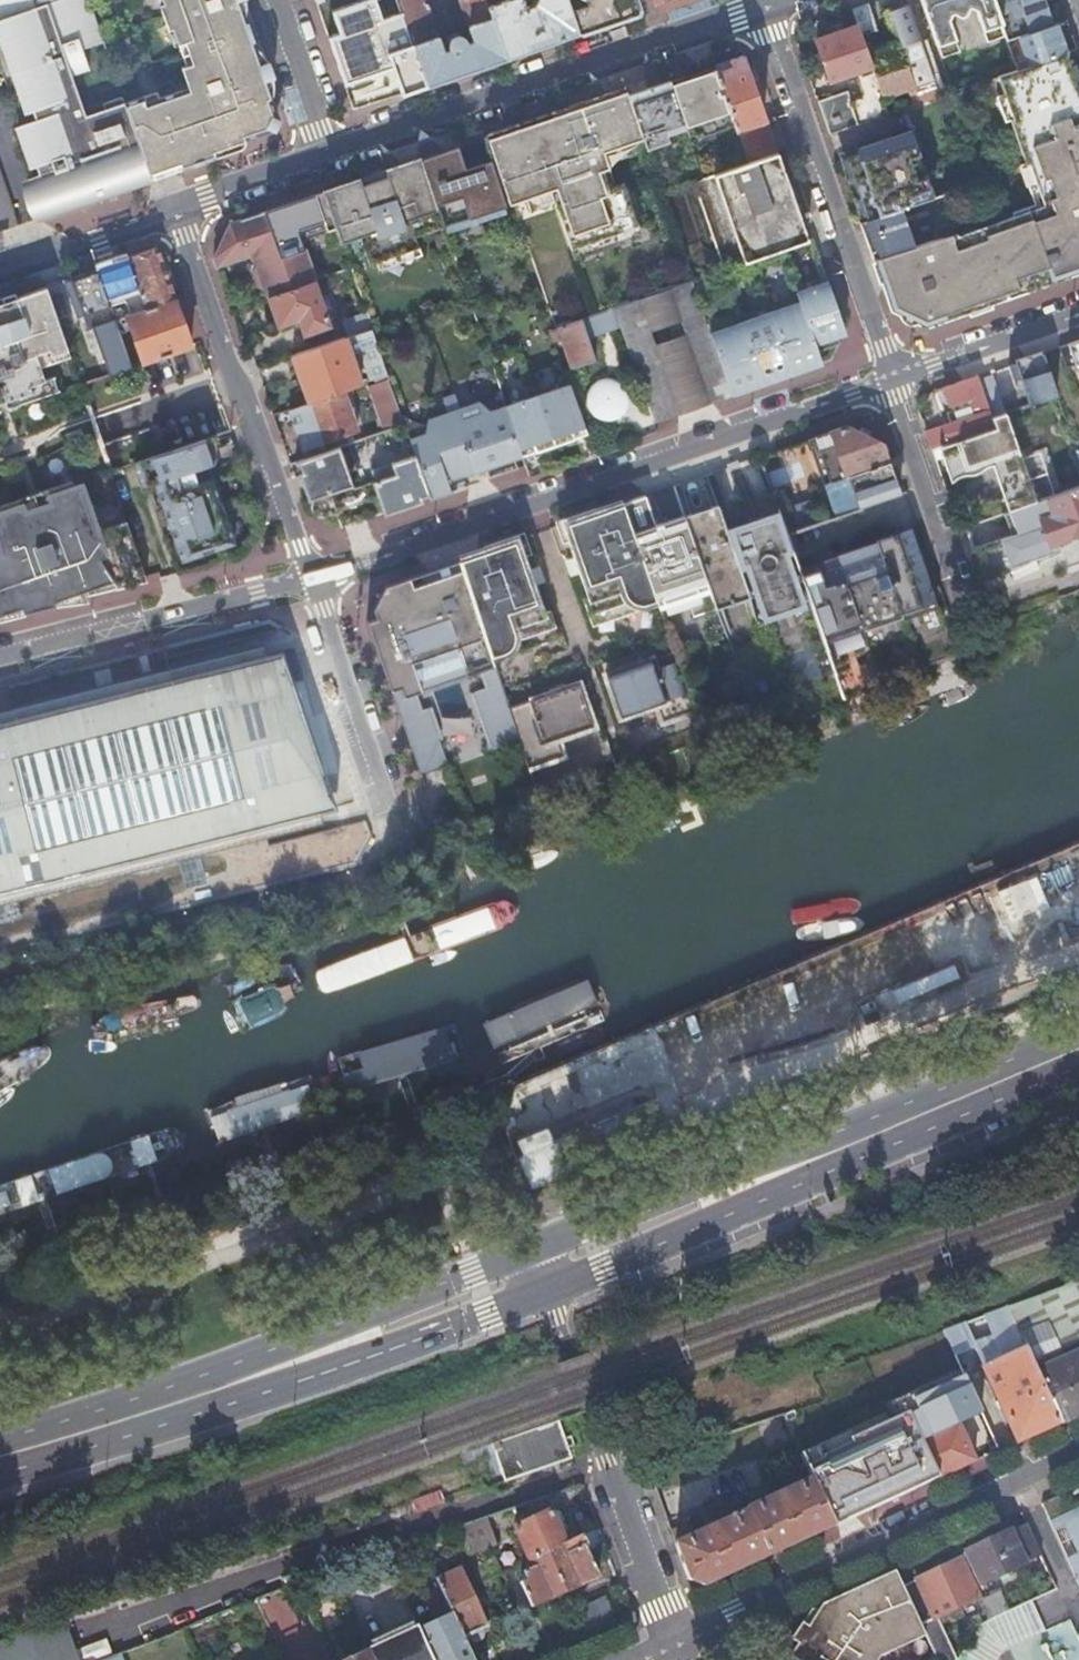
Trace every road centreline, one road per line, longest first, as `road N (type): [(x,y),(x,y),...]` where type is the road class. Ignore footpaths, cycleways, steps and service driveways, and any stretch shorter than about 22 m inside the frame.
road 1 (residential): [(305,579),(893,379)]
road 2 (residential): [(761,8),(326,158)]
road 3 (residential): [(761,8),(893,379)]
road 4 (residential): [(173,208),(305,579)]
road 5 (residential): [(684,1635),(661,1610),(603,1464),(554,1284)]
road 6 (residential): [(1018,1479),(684,1635)]
road 7 (primary): [(251,1373),(489,1312),(554,1284)]
road 8 (primary): [(1078,1050),(784,1166)]
road 9 (primary): [(537,1243),(251,1373)]
road 10 (residential): [(0,652),(305,579)]
road 11 (residential): [(305,579),(401,867)]
road 12 (residential): [(893,379),(976,632)]
road 13 (primary): [(251,1373),(0,1455)]
road 14 (primary): [(554,1284),(607,1265),(784,1166)]
road 15 (primary): [(784,1166),(537,1243)]
road 16 (residential): [(893,379),(1078,308)]
road 17 (residential): [(173,208),(0,267)]
road 18 (residential): [(326,158),(269,0)]
road 19 (residential): [(326,158),(173,208)]
road 20 (residential): [(1018,1479),(1078,1612)]

